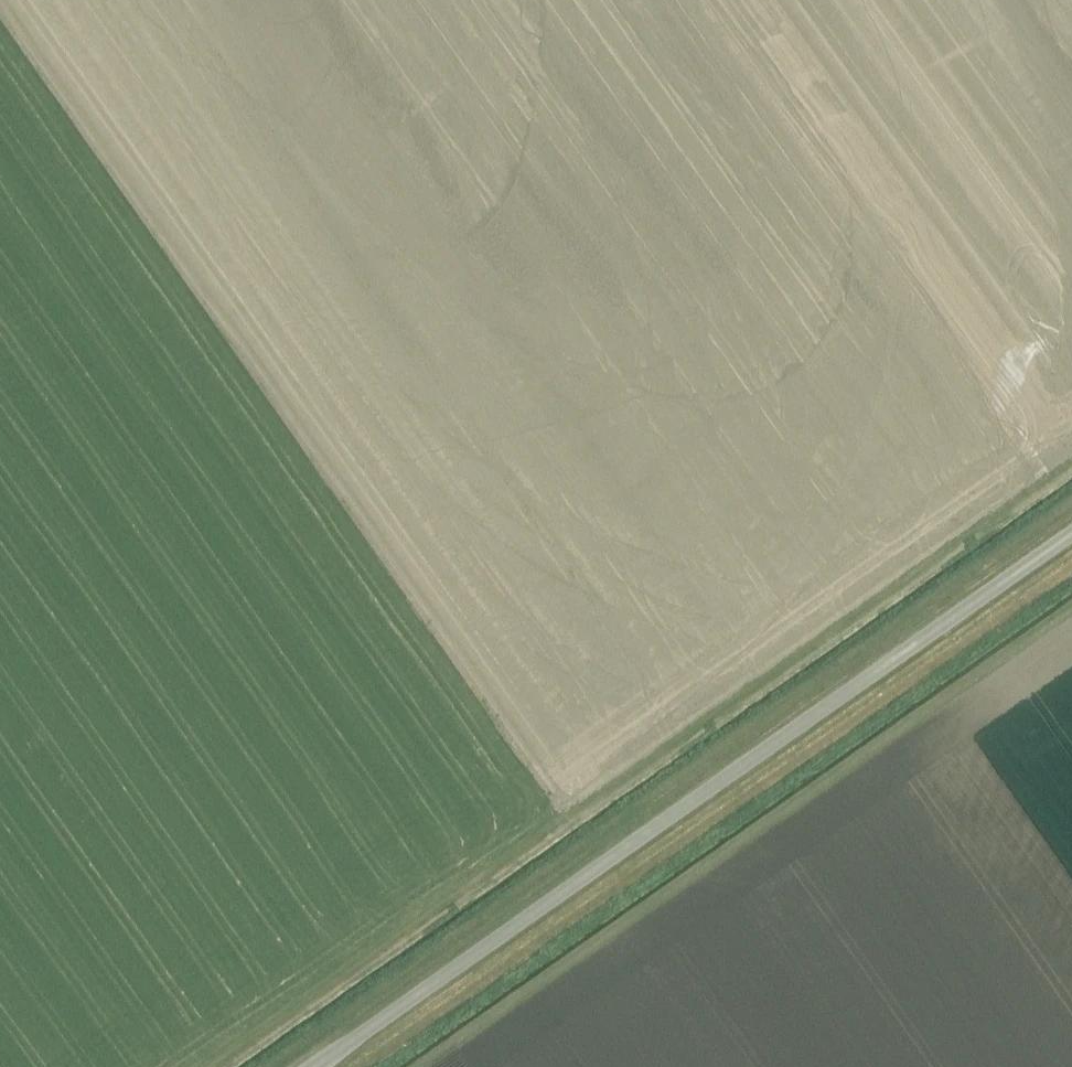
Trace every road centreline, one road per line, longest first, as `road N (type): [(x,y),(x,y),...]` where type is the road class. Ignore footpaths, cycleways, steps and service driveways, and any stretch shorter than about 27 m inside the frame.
road 1 (residential): [(327,1066),(1071,537)]

